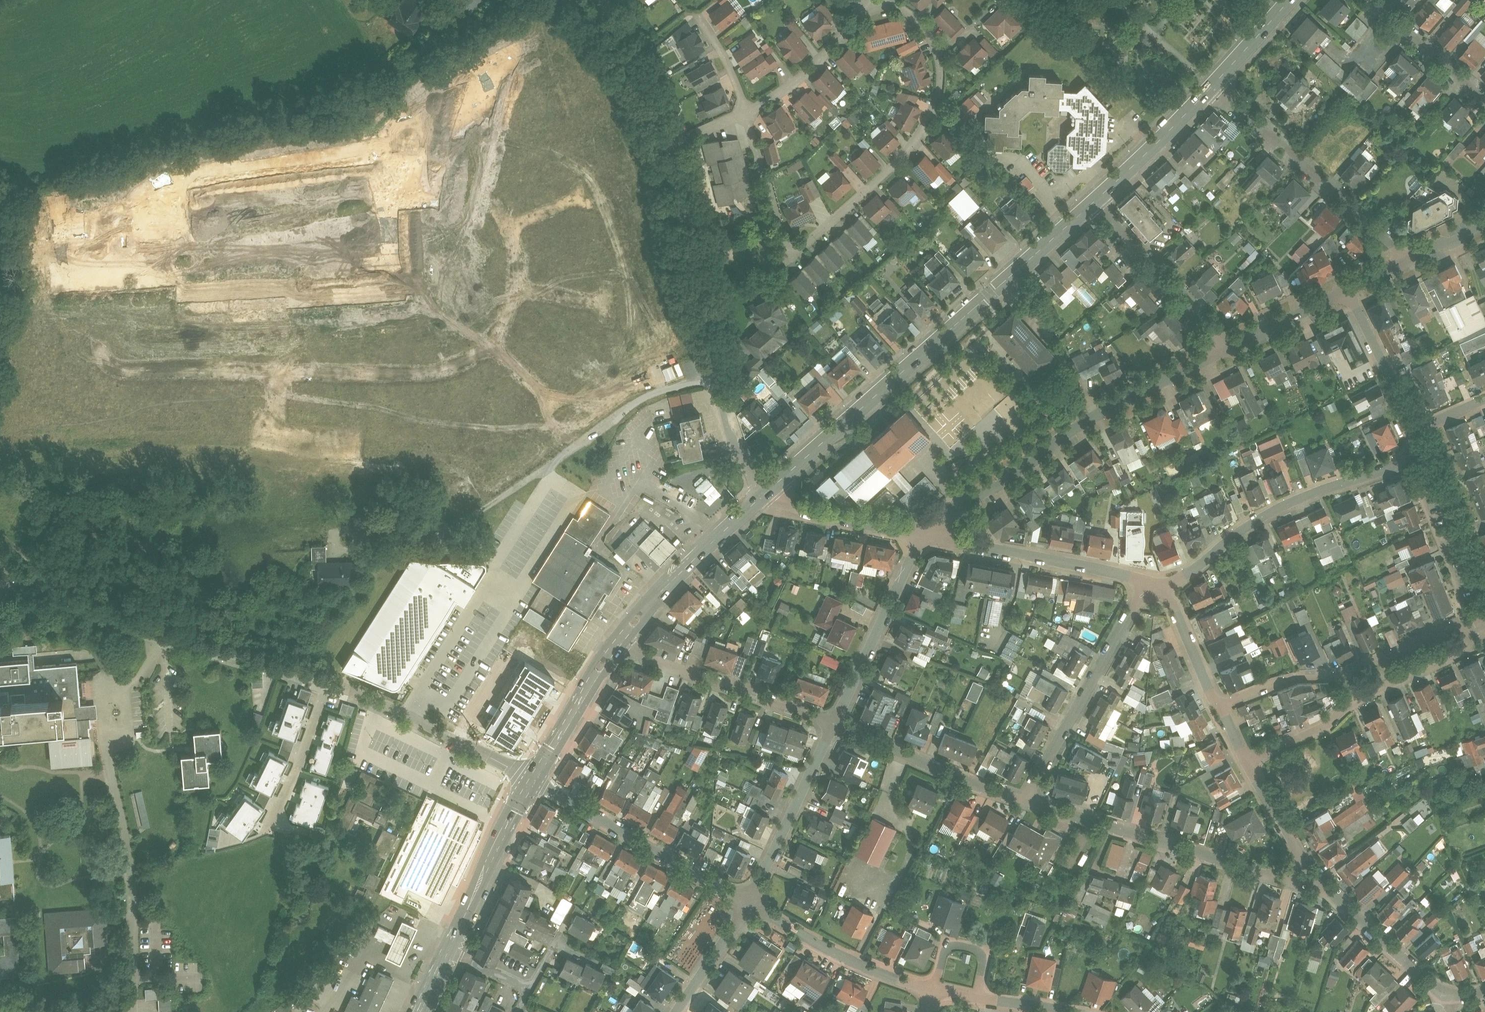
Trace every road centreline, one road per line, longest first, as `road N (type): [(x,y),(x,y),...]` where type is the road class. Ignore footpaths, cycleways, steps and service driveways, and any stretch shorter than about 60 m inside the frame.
road 1 (residential): [(278,374),(90,366),(92,263),(100,251),(277,201)]
road 2 (residential): [(747,112),(786,260),(896,164),(934,111),(937,55),(896,0)]
road 3 (secondary): [(1092,204),(767,492)]
road 4 (unclassified): [(716,378),(640,400),(446,530),(334,535)]
road 5 (residential): [(924,537),(958,506),(1127,397),(1228,346)]
road 6 (residential): [(1314,876),(1280,877),(1026,801)]
road 7 (residential): [(1161,585),(1283,506),(1423,455)]
road 8 (residential): [(278,374),(274,602),(254,661)]
road 9 (residential): [(1408,260),(1212,85)]
road 10 (residential): [(1026,801),(1129,612),(1161,585)]
road 11 (residential): [(1457,625),(1338,675),(1286,680),(1218,706)]
road 12 (residential): [(1470,648),(1245,762)]
road 13 (unclassified): [(254,661),(18,576)]
road 14 (residential): [(747,903),(531,782)]
road 15 (residential): [(1161,585),(924,537)]
road 16 (residential): [(664,142),(716,378)]
road 17 (residential): [(831,721),(615,647)]
road 18 (unclassified): [(531,782),(326,685)]
road 19 (residential): [(491,344),(452,369),(424,374),(278,374)]
road 20 (secondary): [(767,492),(615,647)]
road 21 (residential): [(1484,992),(1433,984),(1314,876)]
road 22 (residential): [(1026,801),(831,721)]
road 23 (residential): [(831,721),(924,537)]
road 24 (residential): [(933,989),(869,968),(747,903)]
road 25 (residential): [(747,903),(831,721)]
road 26 (residential): [(1228,346),(1092,204)]
road 27 (residential): [(277,201),(412,168),(466,181)]
road 28 (secondary): [(531,782),(445,954)]
road 29 (residential): [(277,201),(278,374)]
road 30 (secondary): [(1212,85),(1092,204)]
road 31 (residential): [(747,112),(814,66),(871,0)]
road 32 (residential): [(924,537),(793,509),(767,492)]
road 33 (secondary): [(615,647),(531,782)]
road 34 (residential): [(1347,289),(1417,431)]
road 35 (residential): [(1484,101),(1367,0)]
road 36 (residential): [(326,685),(273,828)]
road 37 (residential): [(593,21),(625,53),(664,142)]
road 38 (residential): [(1218,706),(1161,585)]
road 39 (residential): [(1314,876),(1245,762)]
road 40 (residential): [(1228,346),(1347,289)]
road 41 (residential): [(674,1011),(747,903)]
road 42 (residential): [(716,378),(743,462),(767,492)]
road 43 (residential): [(933,989),(944,953),(957,946),(982,955),(977,997)]

